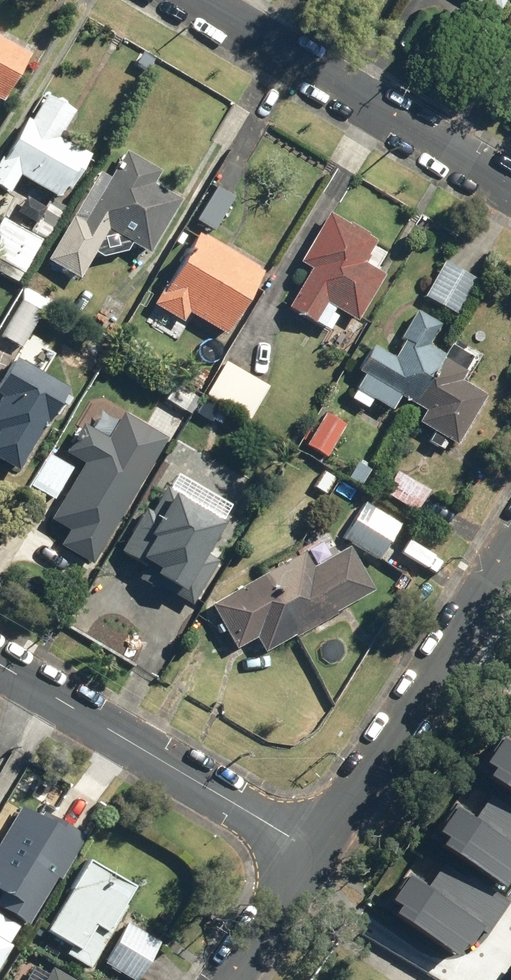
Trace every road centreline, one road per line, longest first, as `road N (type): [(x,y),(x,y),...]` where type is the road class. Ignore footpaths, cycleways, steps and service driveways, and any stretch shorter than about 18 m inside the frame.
road 1 (residential): [(510,188),(193,0)]
road 2 (residential): [(312,849),(0,664)]
road 3 (residential): [(510,550),(312,849)]
road 4 (residential): [(312,849),(227,979)]

